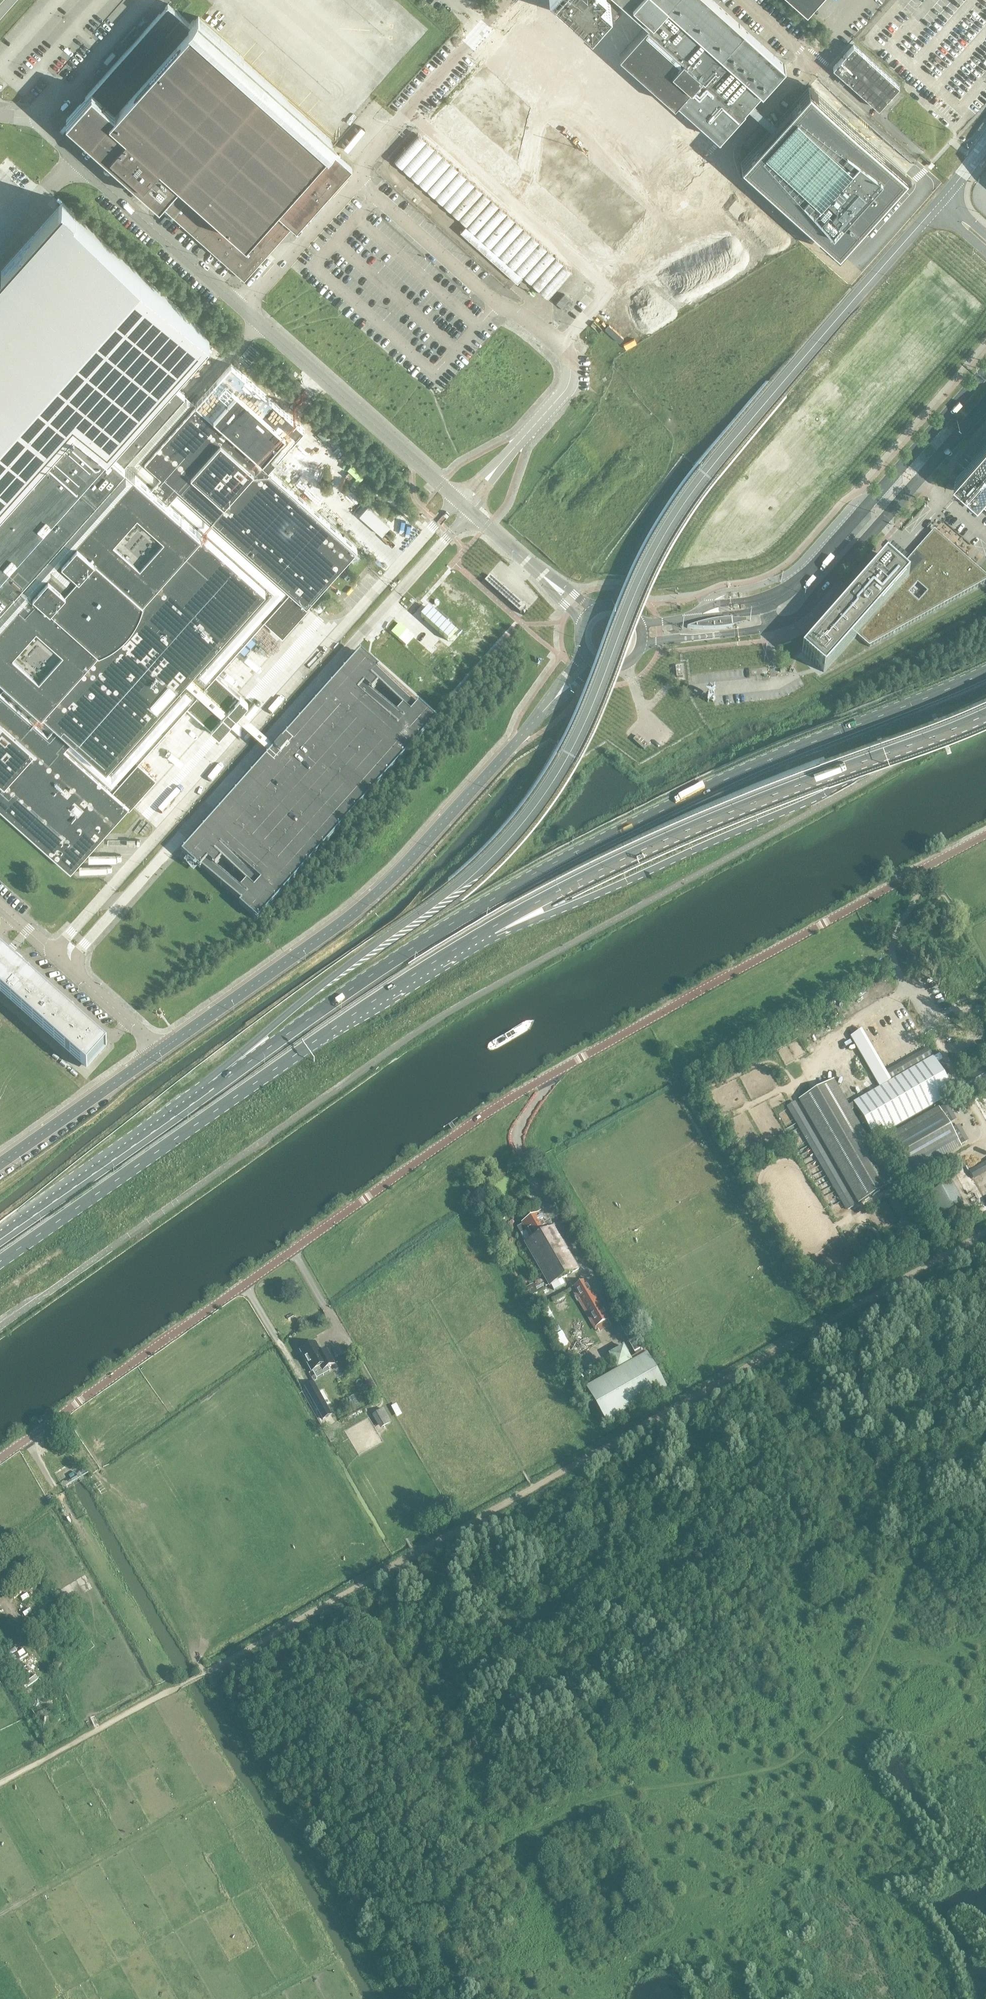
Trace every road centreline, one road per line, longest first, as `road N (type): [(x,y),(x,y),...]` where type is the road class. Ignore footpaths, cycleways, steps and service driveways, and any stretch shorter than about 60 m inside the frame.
road 1 (unclassified): [(0,1462),(526,1089),(985,832)]
road 2 (primary): [(985,670),(773,757),(518,885),(361,981),(0,1239)]
road 3 (track): [(985,1235),(202,1675)]
road 4 (residential): [(59,959),(464,505)]
road 5 (primary): [(0,1262),(325,1033),(492,927)]
road 6 (unclassified): [(163,1050),(368,902),(594,657)]
road 7 (primary): [(492,927),(545,915),(841,785),(985,693)]
road 8 (primary): [(492,927),(732,804),(985,703)]
road 9 (unclassified): [(718,158),(837,269),(855,273),(924,185),(806,72),(805,59)]
road 10 (unclassified): [(639,644),(793,619),(985,404)]
road 11 (unclassified): [(244,307),(464,505)]
road 12 (unclassified): [(37,123),(244,307)]
road 13 (unclassified): [(985,370),(808,572)]
road 14 (unclassified): [(609,290),(410,110)]
road 15 (track): [(231,1784),(0,1915)]
road 16 (unclassified): [(562,345),(501,307),(357,180)]
road 17 (unclassified): [(541,0),(718,158)]
road 18 (track): [(179,1688),(0,1783)]
road 19 (unclassified): [(0,1164),(163,1050)]
road 20 (unclassified): [(244,307),(357,180)]
road 21 (unclassified): [(464,505),(590,618)]
road 22 (unclassified): [(567,392),(464,505)]
road 23 (unclassified): [(410,110),(508,0)]
road 24 (residential): [(59,959),(163,1050)]
road 25 (unclassified): [(718,158),(805,59)]

